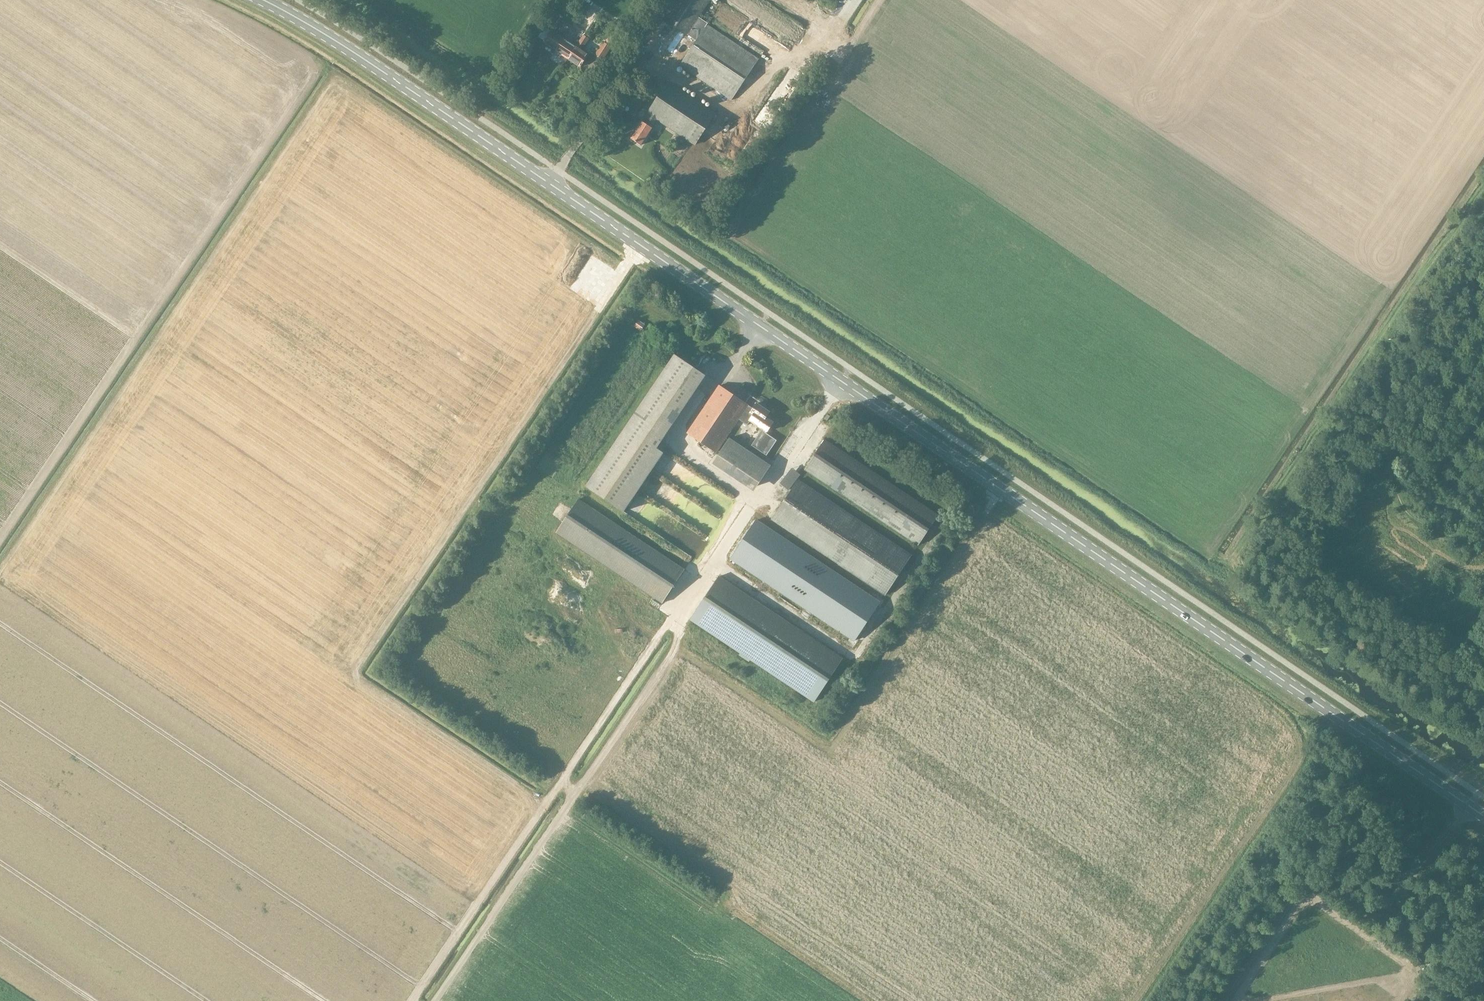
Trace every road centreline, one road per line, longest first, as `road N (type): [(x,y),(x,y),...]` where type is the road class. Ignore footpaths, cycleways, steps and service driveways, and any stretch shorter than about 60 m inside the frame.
road 1 (secondary): [(1483,816),(449,116),(264,0)]
road 2 (track): [(1233,557),(1483,182)]
road 3 (track): [(1483,296),(1427,396),(1397,425),(1391,450),(1396,490),(1412,514),(1483,543)]
road 4 (track): [(1483,558),(1453,558),(1400,528),(1384,493),(1391,462)]

